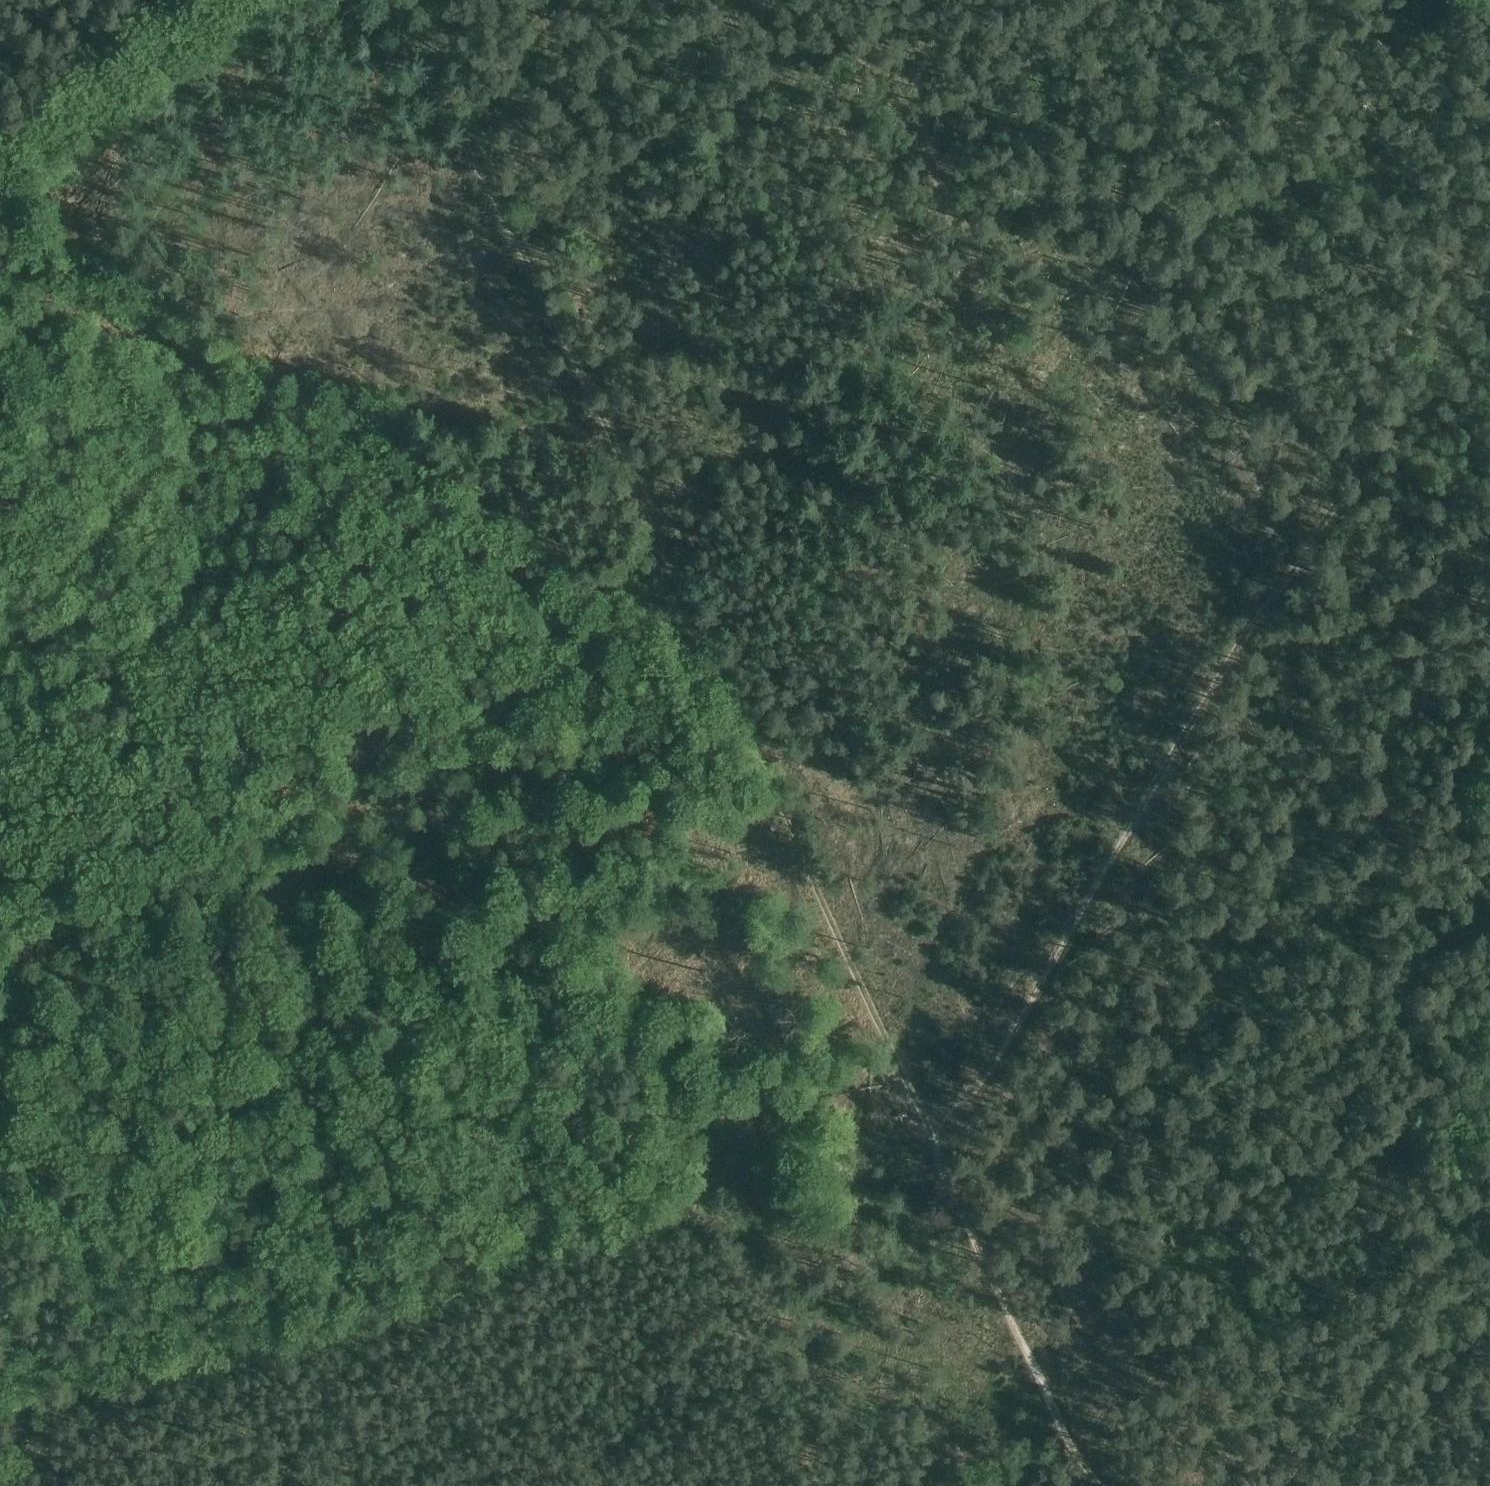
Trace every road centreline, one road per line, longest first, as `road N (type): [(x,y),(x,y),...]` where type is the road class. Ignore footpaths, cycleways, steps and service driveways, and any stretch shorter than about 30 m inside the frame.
road 1 (track): [(925,1119),(577,365),(391,0)]
road 2 (track): [(925,1119),(957,1105),(986,1076),(1489,234)]
road 3 (track): [(1102,1485),(1059,1424),(925,1119)]
road 4 (track): [(0,165),(224,0)]

